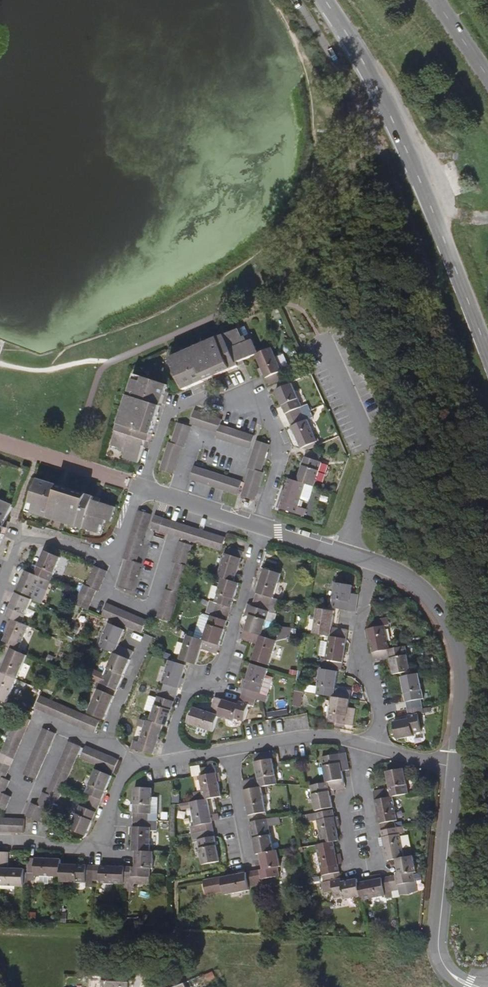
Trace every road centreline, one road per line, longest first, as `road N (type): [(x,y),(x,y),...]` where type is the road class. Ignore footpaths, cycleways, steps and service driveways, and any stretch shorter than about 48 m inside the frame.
road 1 (unclassified): [(295,0),(371,133),(487,426)]
road 2 (secondary): [(322,0),(403,142),(487,359)]
road 3 (unclassified): [(454,768),(463,679),(442,611),(403,577),(263,527)]
road 4 (residential): [(263,527),(278,437),(260,411),(241,403),(203,400),(167,413),(141,488)]
road 5 (residential): [(263,527),(221,670),(189,687),(169,760)]
road 6 (unclassified): [(470,986),(450,976),(436,949),(454,768)]
road 7 (residential): [(0,840),(90,848),(103,836),(121,779),(139,764)]
road 8 (residential): [(363,792),(379,865),(356,870),(341,796)]
road 9 (residential): [(377,748),(381,718),(360,634),(369,582)]
road 10 (residential): [(115,559),(34,537),(18,551),(0,595)]
road 11 (residential): [(115,559),(108,592),(148,609),(171,543)]
road 12 (residential): [(229,750),(311,736),(364,745)]
road 13 (unclassified): [(263,527),(141,488)]

